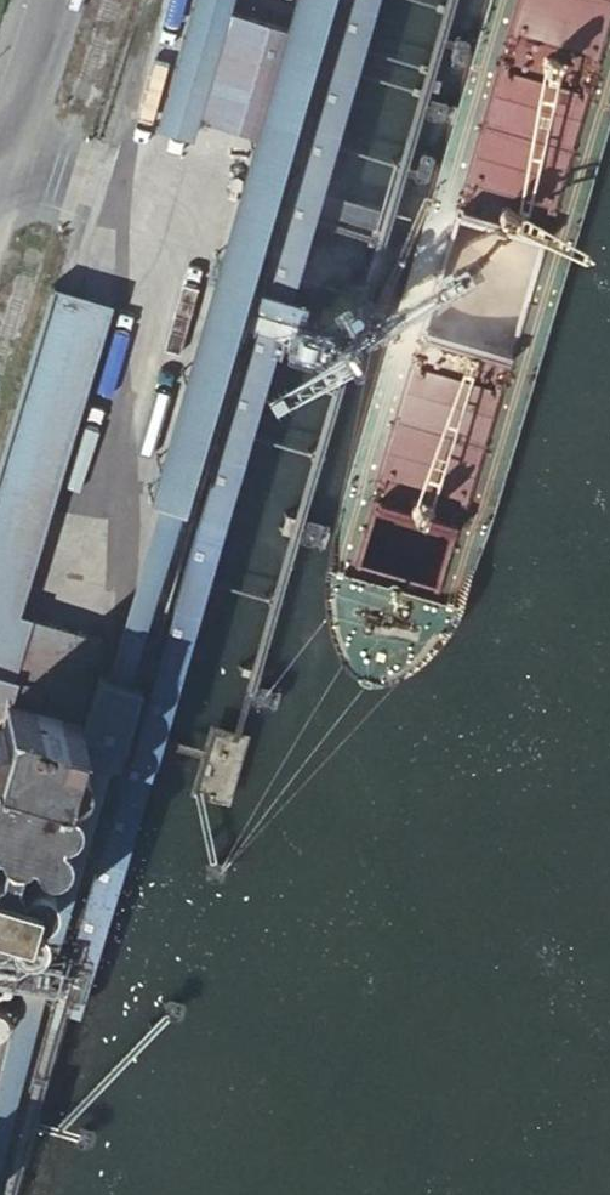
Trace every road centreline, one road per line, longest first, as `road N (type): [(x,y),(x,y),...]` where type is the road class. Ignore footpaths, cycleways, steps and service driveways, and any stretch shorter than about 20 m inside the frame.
road 1 (secondary): [(44,0),(0,140)]

